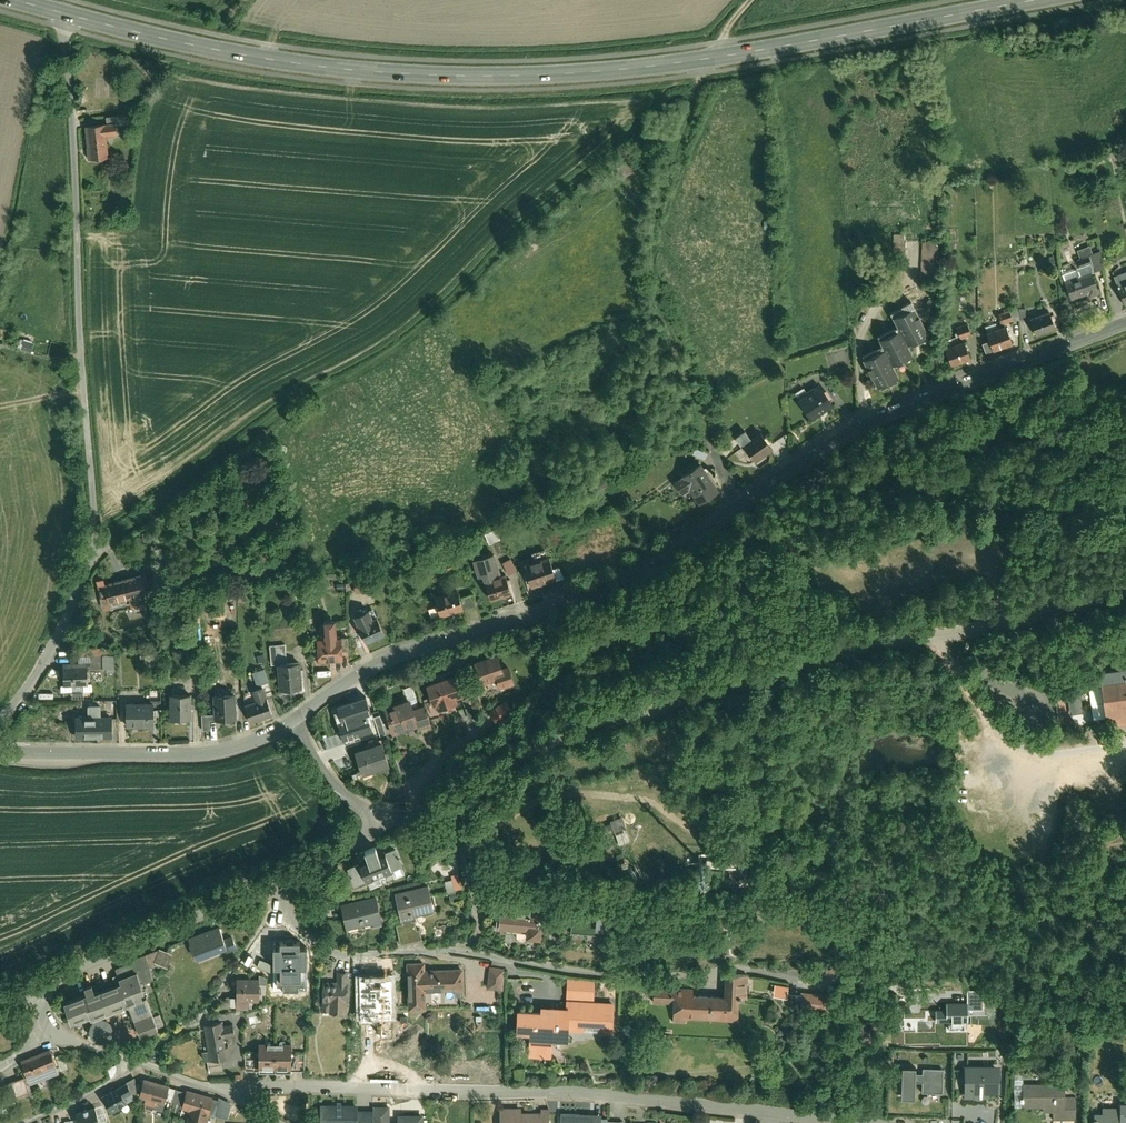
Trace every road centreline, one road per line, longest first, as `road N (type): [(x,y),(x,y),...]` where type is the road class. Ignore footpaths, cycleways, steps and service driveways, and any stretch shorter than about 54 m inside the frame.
road 1 (primary): [(1048,0),(713,61),(509,78),(253,59),(60,12)]
road 2 (residential): [(291,725),(398,655),(648,572),(875,429),(1125,329)]
road 3 (track): [(92,553),(155,516),(271,425),(370,367),(616,150),(658,103),(695,96)]
road 4 (residential): [(0,724),(50,655),(92,553),(60,12)]
road 5 (residential): [(457,788),(557,735),(851,645),(1125,596)]
road 6 (residential): [(226,1080),(570,1083),(916,1122)]
road 7 (residential): [(862,971),(647,969),(447,943),(336,946),(302,927),(277,879)]
road 8 (track): [(704,62),(650,246),(658,300),(713,453)]
road 9 (residential): [(0,758),(184,757),(241,748),(291,725)]
road 10 (residential): [(36,997),(94,954),(277,879)]
road 11 (residential): [(133,1057),(194,1013),(260,925)]
road 12 (residential): [(2,1122),(133,1057)]
road 13 (residential): [(291,725),(376,823)]

